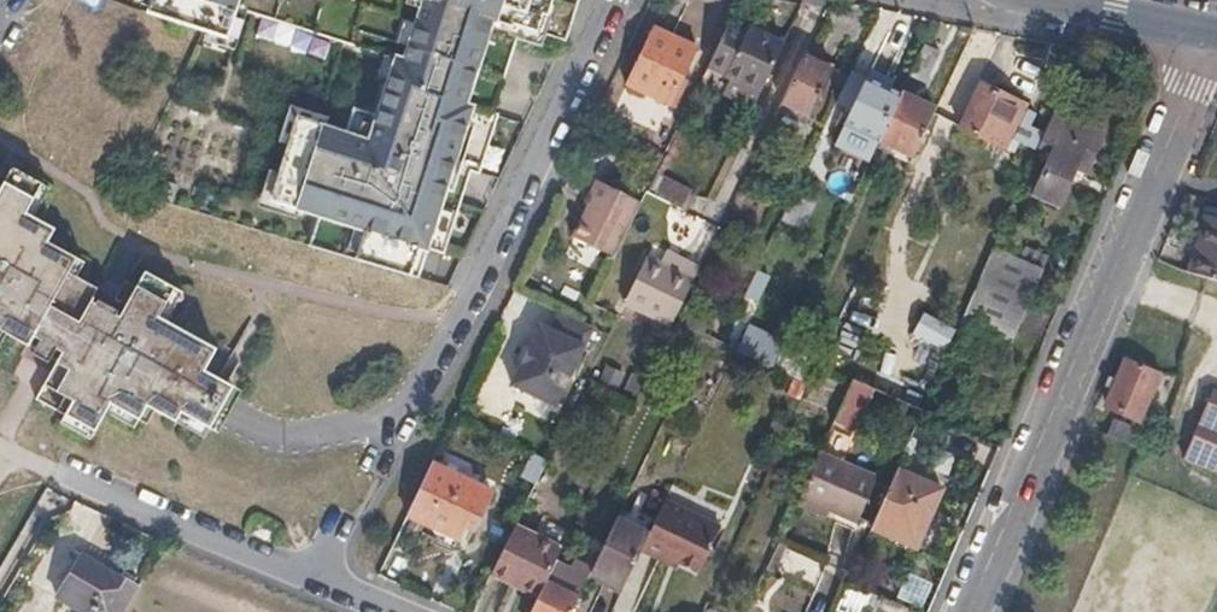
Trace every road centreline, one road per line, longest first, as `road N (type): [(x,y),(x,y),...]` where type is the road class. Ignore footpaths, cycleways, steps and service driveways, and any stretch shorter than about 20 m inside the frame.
road 1 (residential): [(1209,34),(955,611)]
road 2 (residential): [(386,456),(608,0)]
road 3 (residential): [(383,611),(59,478)]
road 4 (secondary): [(1059,0),(1209,34)]

